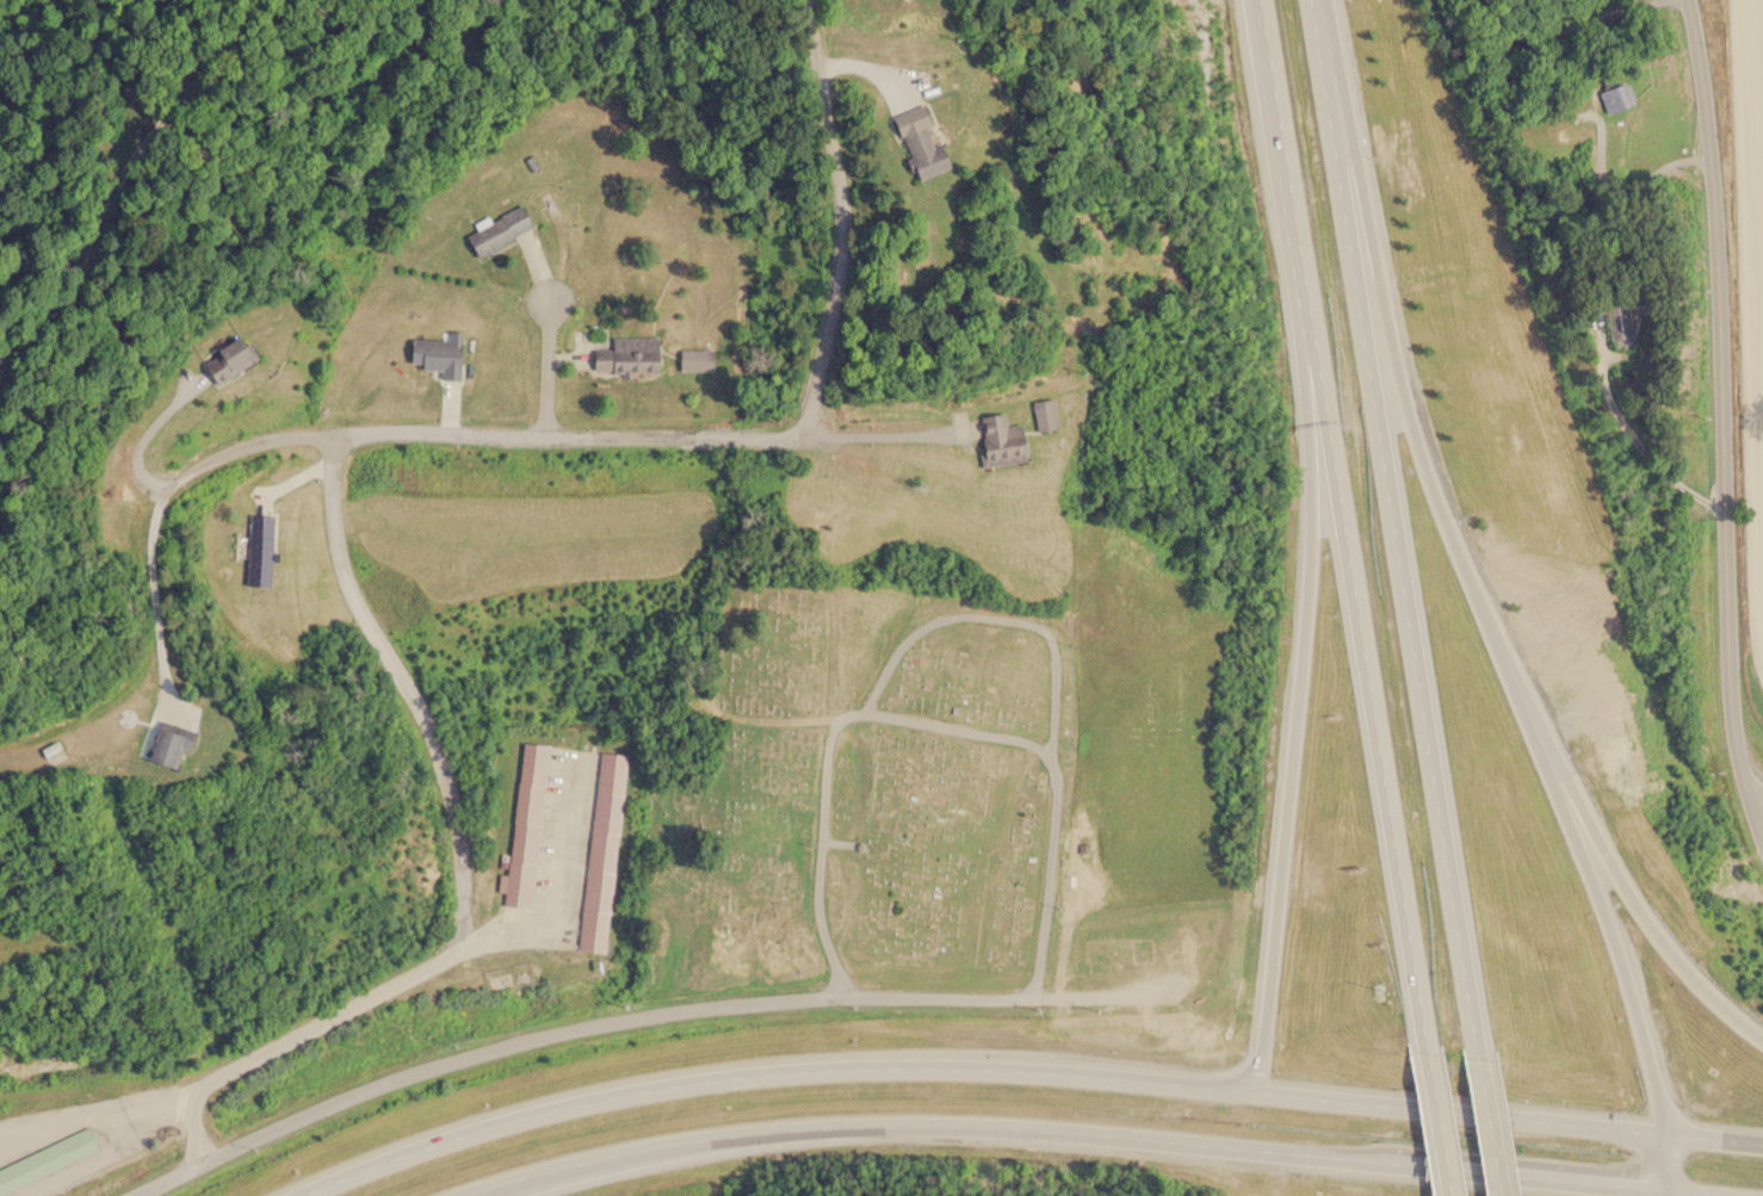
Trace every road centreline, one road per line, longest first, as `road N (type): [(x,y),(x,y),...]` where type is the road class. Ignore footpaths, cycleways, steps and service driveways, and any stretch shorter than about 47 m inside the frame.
road 1 (trunk): [(1671,1129),(973,1064),(827,1061),(682,1080),(520,1116),(315,1195)]
road 2 (trunk): [(484,1195),(544,1171),(762,1130),(978,1122),(1684,1195)]
road 3 (trunk): [(1266,0),(1436,1056)]
road 4 (residential): [(136,1195),(358,1090),(580,1027),(839,997),(1033,998)]
road 5 (trunk): [(1762,1049),(1695,998),(1647,942),(1576,822),(1443,498),(1363,260)]
road 6 (tertiary): [(1762,839),(1728,718),(1712,165),(1686,0)]
road 7 (trunk): [(1493,1062),(1363,260)]
road 8 (trunk): [(1326,374),(1325,519),(1260,1090)]
road 9 (residential): [(460,944),(464,855),(446,781),(414,694),(336,549),(329,435)]
road 10 (residential): [(329,435),(805,439)]
road 11 (residential): [(805,439),(842,216),(805,0)]
road 12 (residential): [(199,1165),(190,1109),(211,1076),(460,944)]
road 13 (trunk): [(1671,1129),(1638,987),(1576,822)]
road 14 (trunk): [(1363,260),(1321,0)]
road 15 (trunk): [(1436,1056),(1456,1195)]
road 16 (residential): [(544,433),(548,296)]
road 17 (trunk): [(1512,1195),(1493,1062)]

